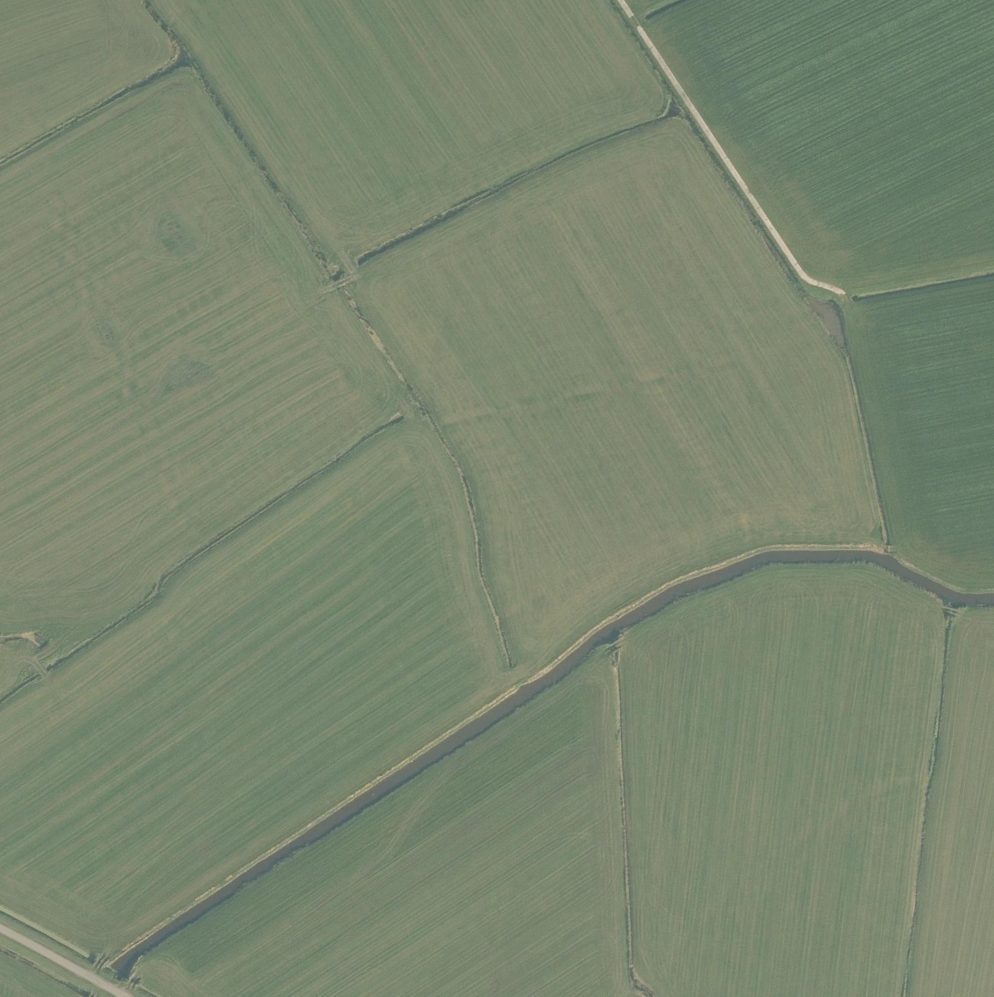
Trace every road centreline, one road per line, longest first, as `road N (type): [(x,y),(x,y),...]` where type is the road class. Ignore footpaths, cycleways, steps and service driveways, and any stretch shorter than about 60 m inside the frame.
road 1 (tertiary): [(125,996),(0,930)]

